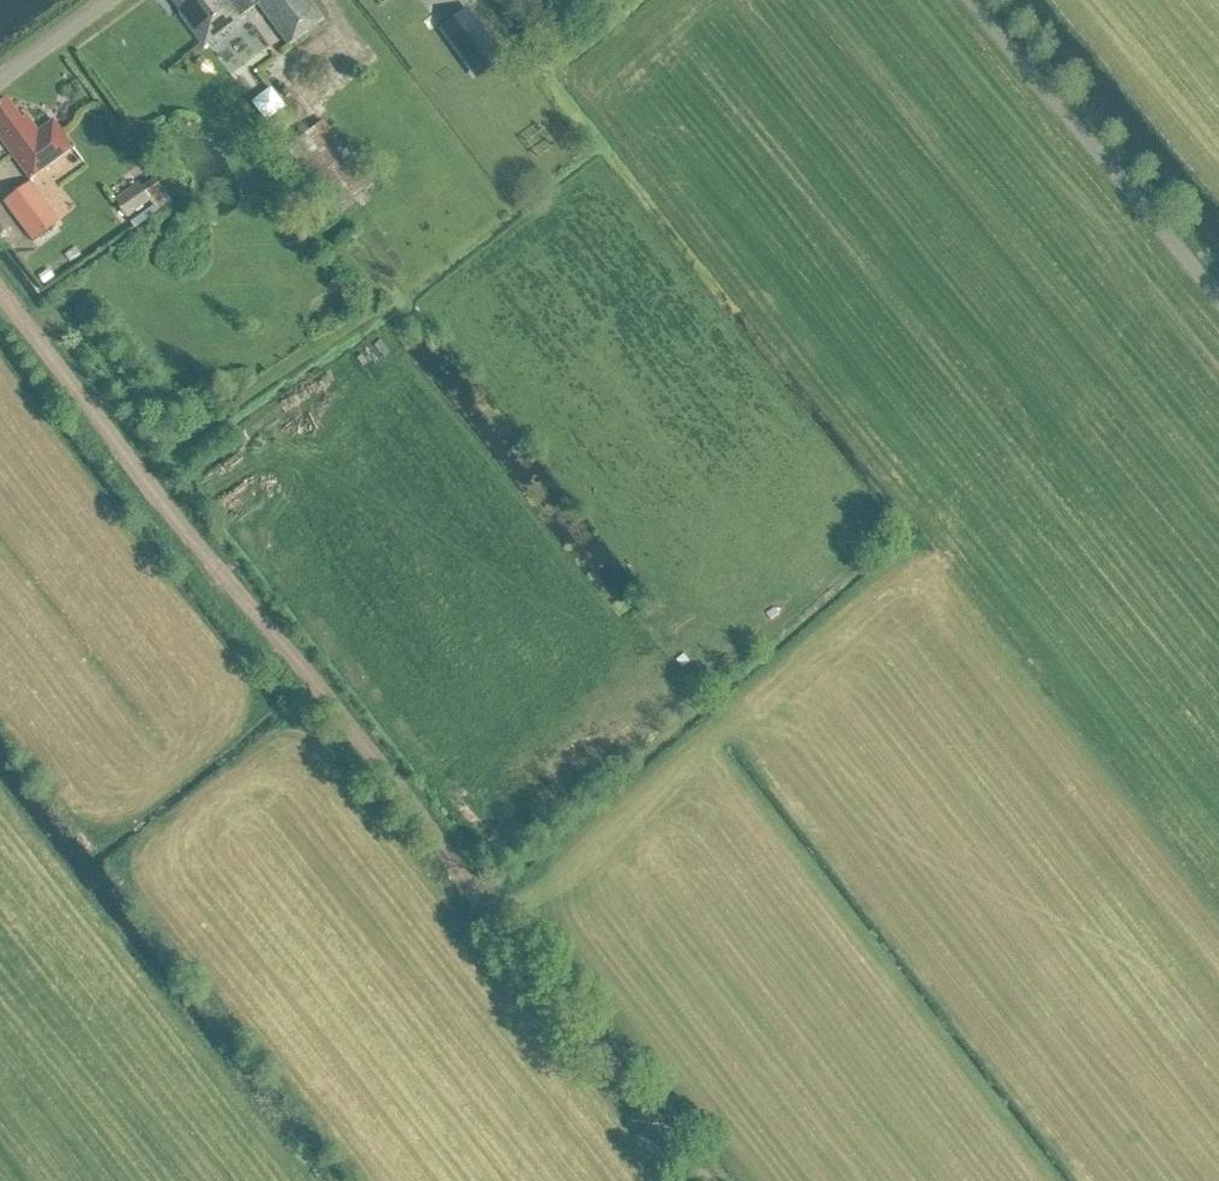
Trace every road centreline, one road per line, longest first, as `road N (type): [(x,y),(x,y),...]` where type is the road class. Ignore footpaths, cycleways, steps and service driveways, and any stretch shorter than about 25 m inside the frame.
road 1 (track): [(693,1180),(0,295)]
road 2 (unclassified): [(1218,309),(966,0)]
road 3 (unclassified): [(0,85),(118,0)]

